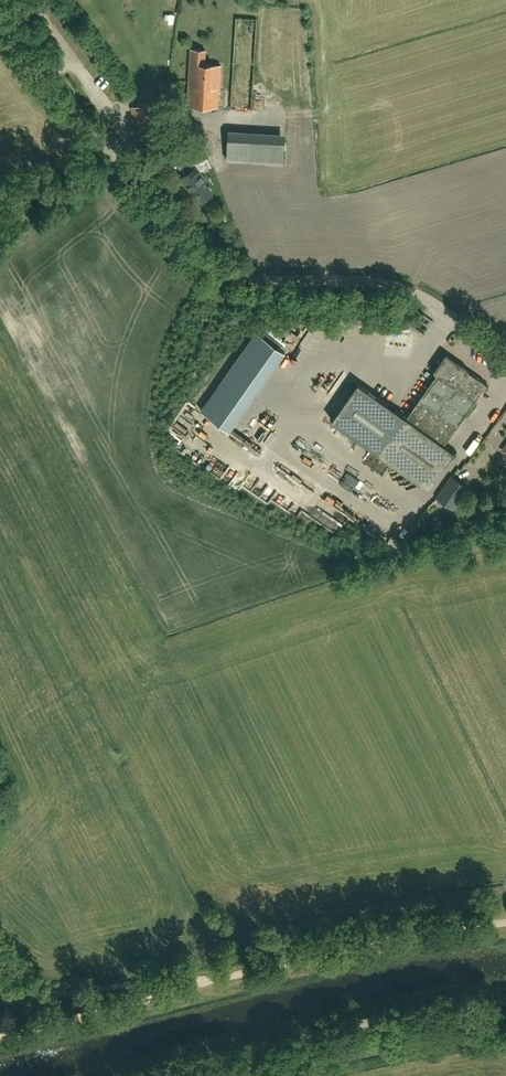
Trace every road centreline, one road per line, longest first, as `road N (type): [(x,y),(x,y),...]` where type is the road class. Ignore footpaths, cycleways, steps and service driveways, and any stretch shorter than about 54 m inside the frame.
road 1 (unclassified): [(505,357),(410,291),(240,278),(200,265),(0,14)]
road 2 (unclassified): [(130,1075),(417,1001),(505,989)]
road 3 (track): [(505,921),(380,940),(202,984)]
road 4 (track): [(202,984),(57,988),(34,981),(0,950)]
road 5 (track): [(202,984),(0,1037)]

